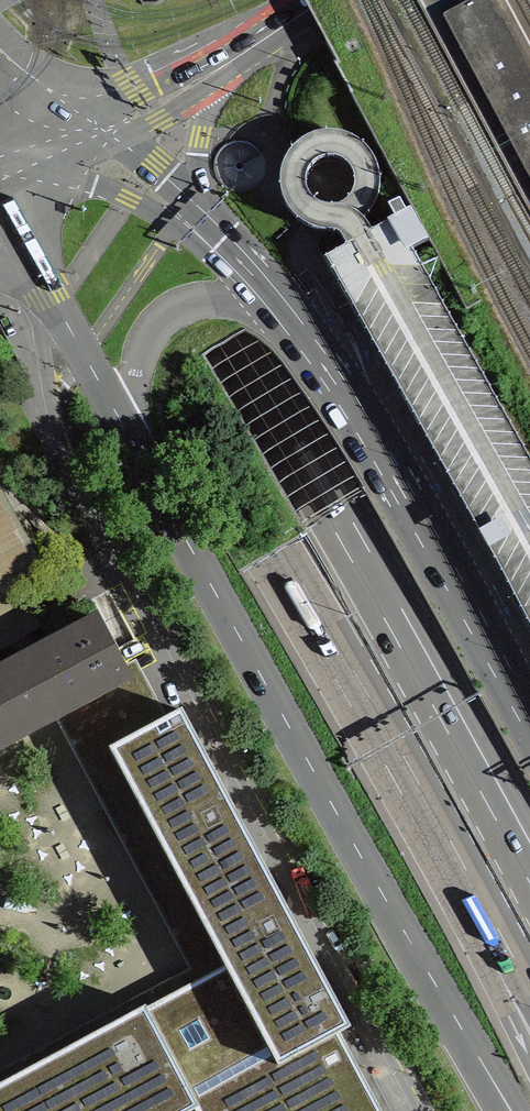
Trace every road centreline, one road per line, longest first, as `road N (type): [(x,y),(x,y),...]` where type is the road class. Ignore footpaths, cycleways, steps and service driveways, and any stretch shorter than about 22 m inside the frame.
road 1 (motorway): [(0,82),(446,854)]
road 2 (primary): [(122,426),(460,1027)]
road 3 (motorway): [(361,557),(37,0)]
road 4 (primary): [(529,728),(380,447),(275,306)]
road 5 (motorway): [(529,883),(385,617),(361,557)]
road 6 (motorway): [(529,819),(413,604),(361,557)]
road 7 (primary): [(275,306),(214,299),(167,313),(143,346),(122,426)]
road 8 (motorway): [(446,854),(472,940),(529,1057)]
road 9 (secondary): [(190,203),(153,204),(3,166)]
road 10 (motorway): [(446,854),(529,990)]
road 11 (primary): [(51,294),(122,426)]
road 12 (secondary): [(190,203),(226,58)]
road 13 (secondary): [(96,123),(226,58)]
road 14 (primary): [(3,166),(51,294)]
road 15 (primary): [(275,306),(190,203)]
road 16 (primary): [(190,203),(96,123)]

